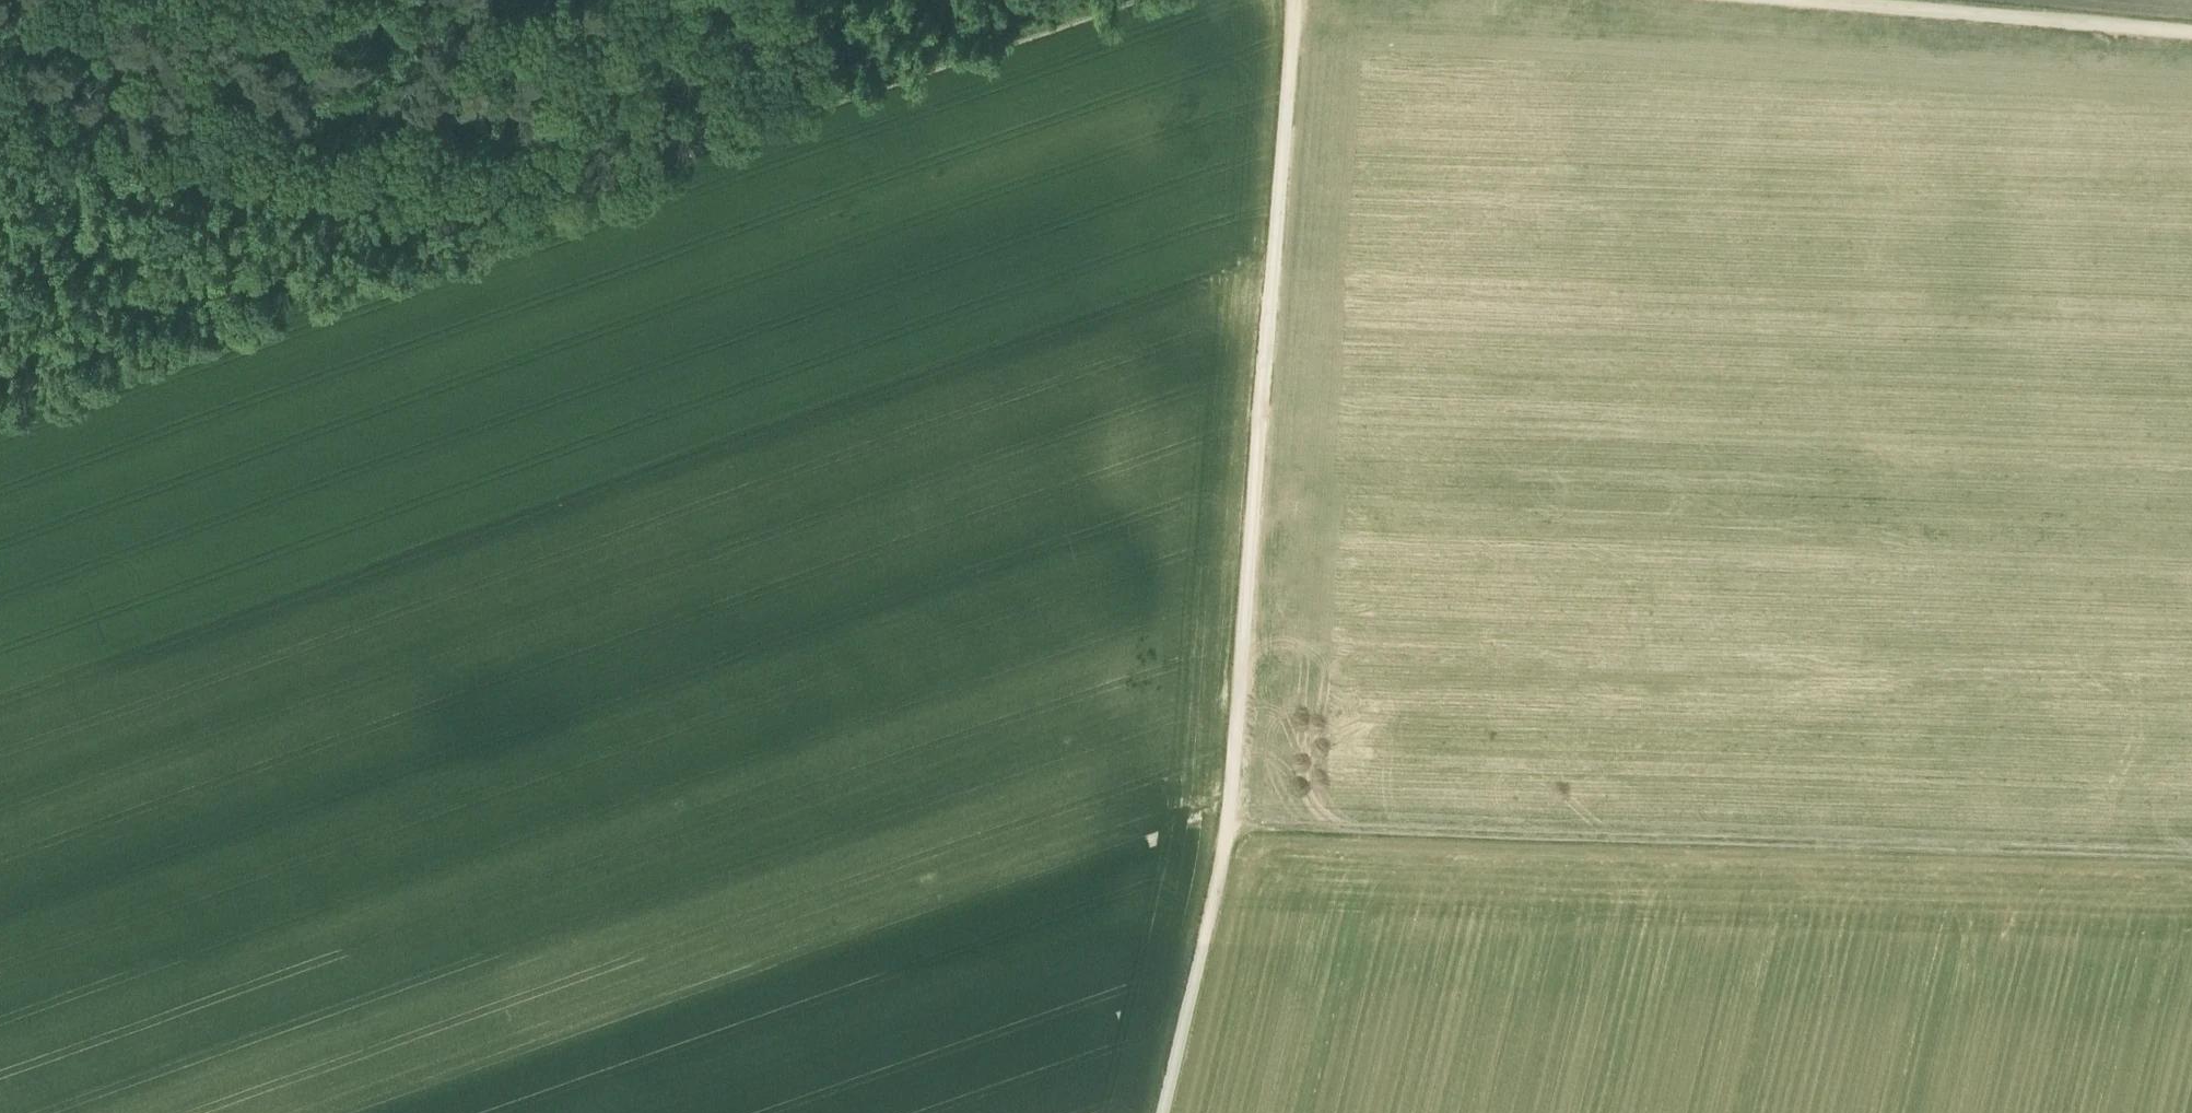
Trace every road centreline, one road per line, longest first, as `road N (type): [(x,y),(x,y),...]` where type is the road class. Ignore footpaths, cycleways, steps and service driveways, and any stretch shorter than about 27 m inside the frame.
road 1 (track): [(1295,0),(1230,828),(1160,1112)]
road 2 (track): [(1230,828),(2191,852)]
road 3 (unclassified): [(1805,0),(2191,33)]

